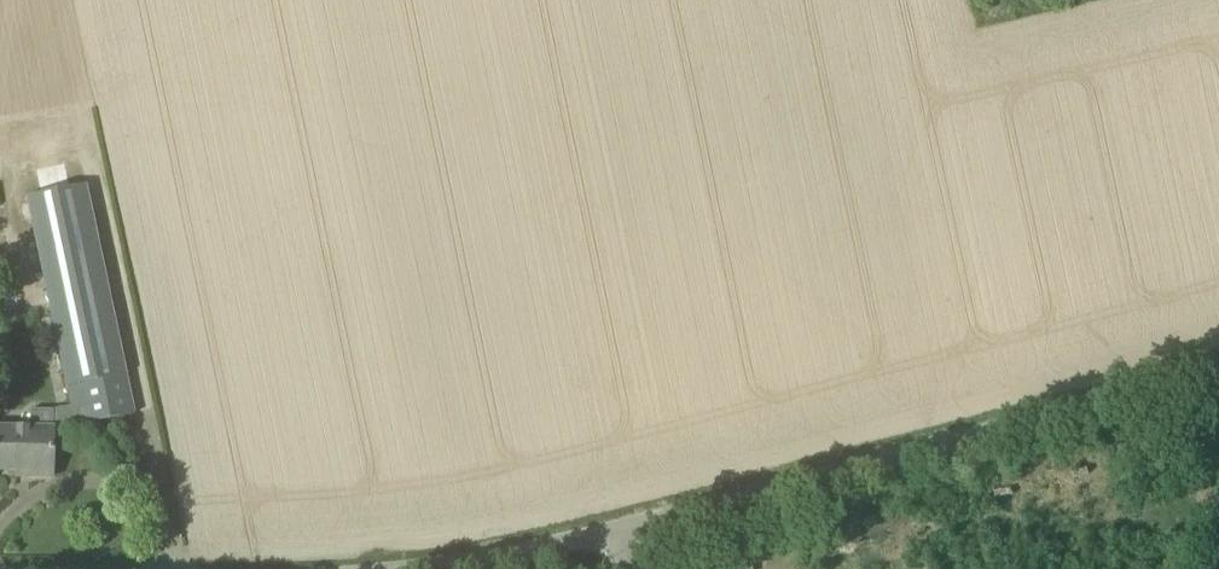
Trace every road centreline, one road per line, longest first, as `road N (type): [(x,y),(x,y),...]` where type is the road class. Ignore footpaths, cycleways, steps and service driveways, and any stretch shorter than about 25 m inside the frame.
road 1 (unclassified): [(620,532),(1218,369)]
road 2 (unclassified): [(438,568),(620,532)]

